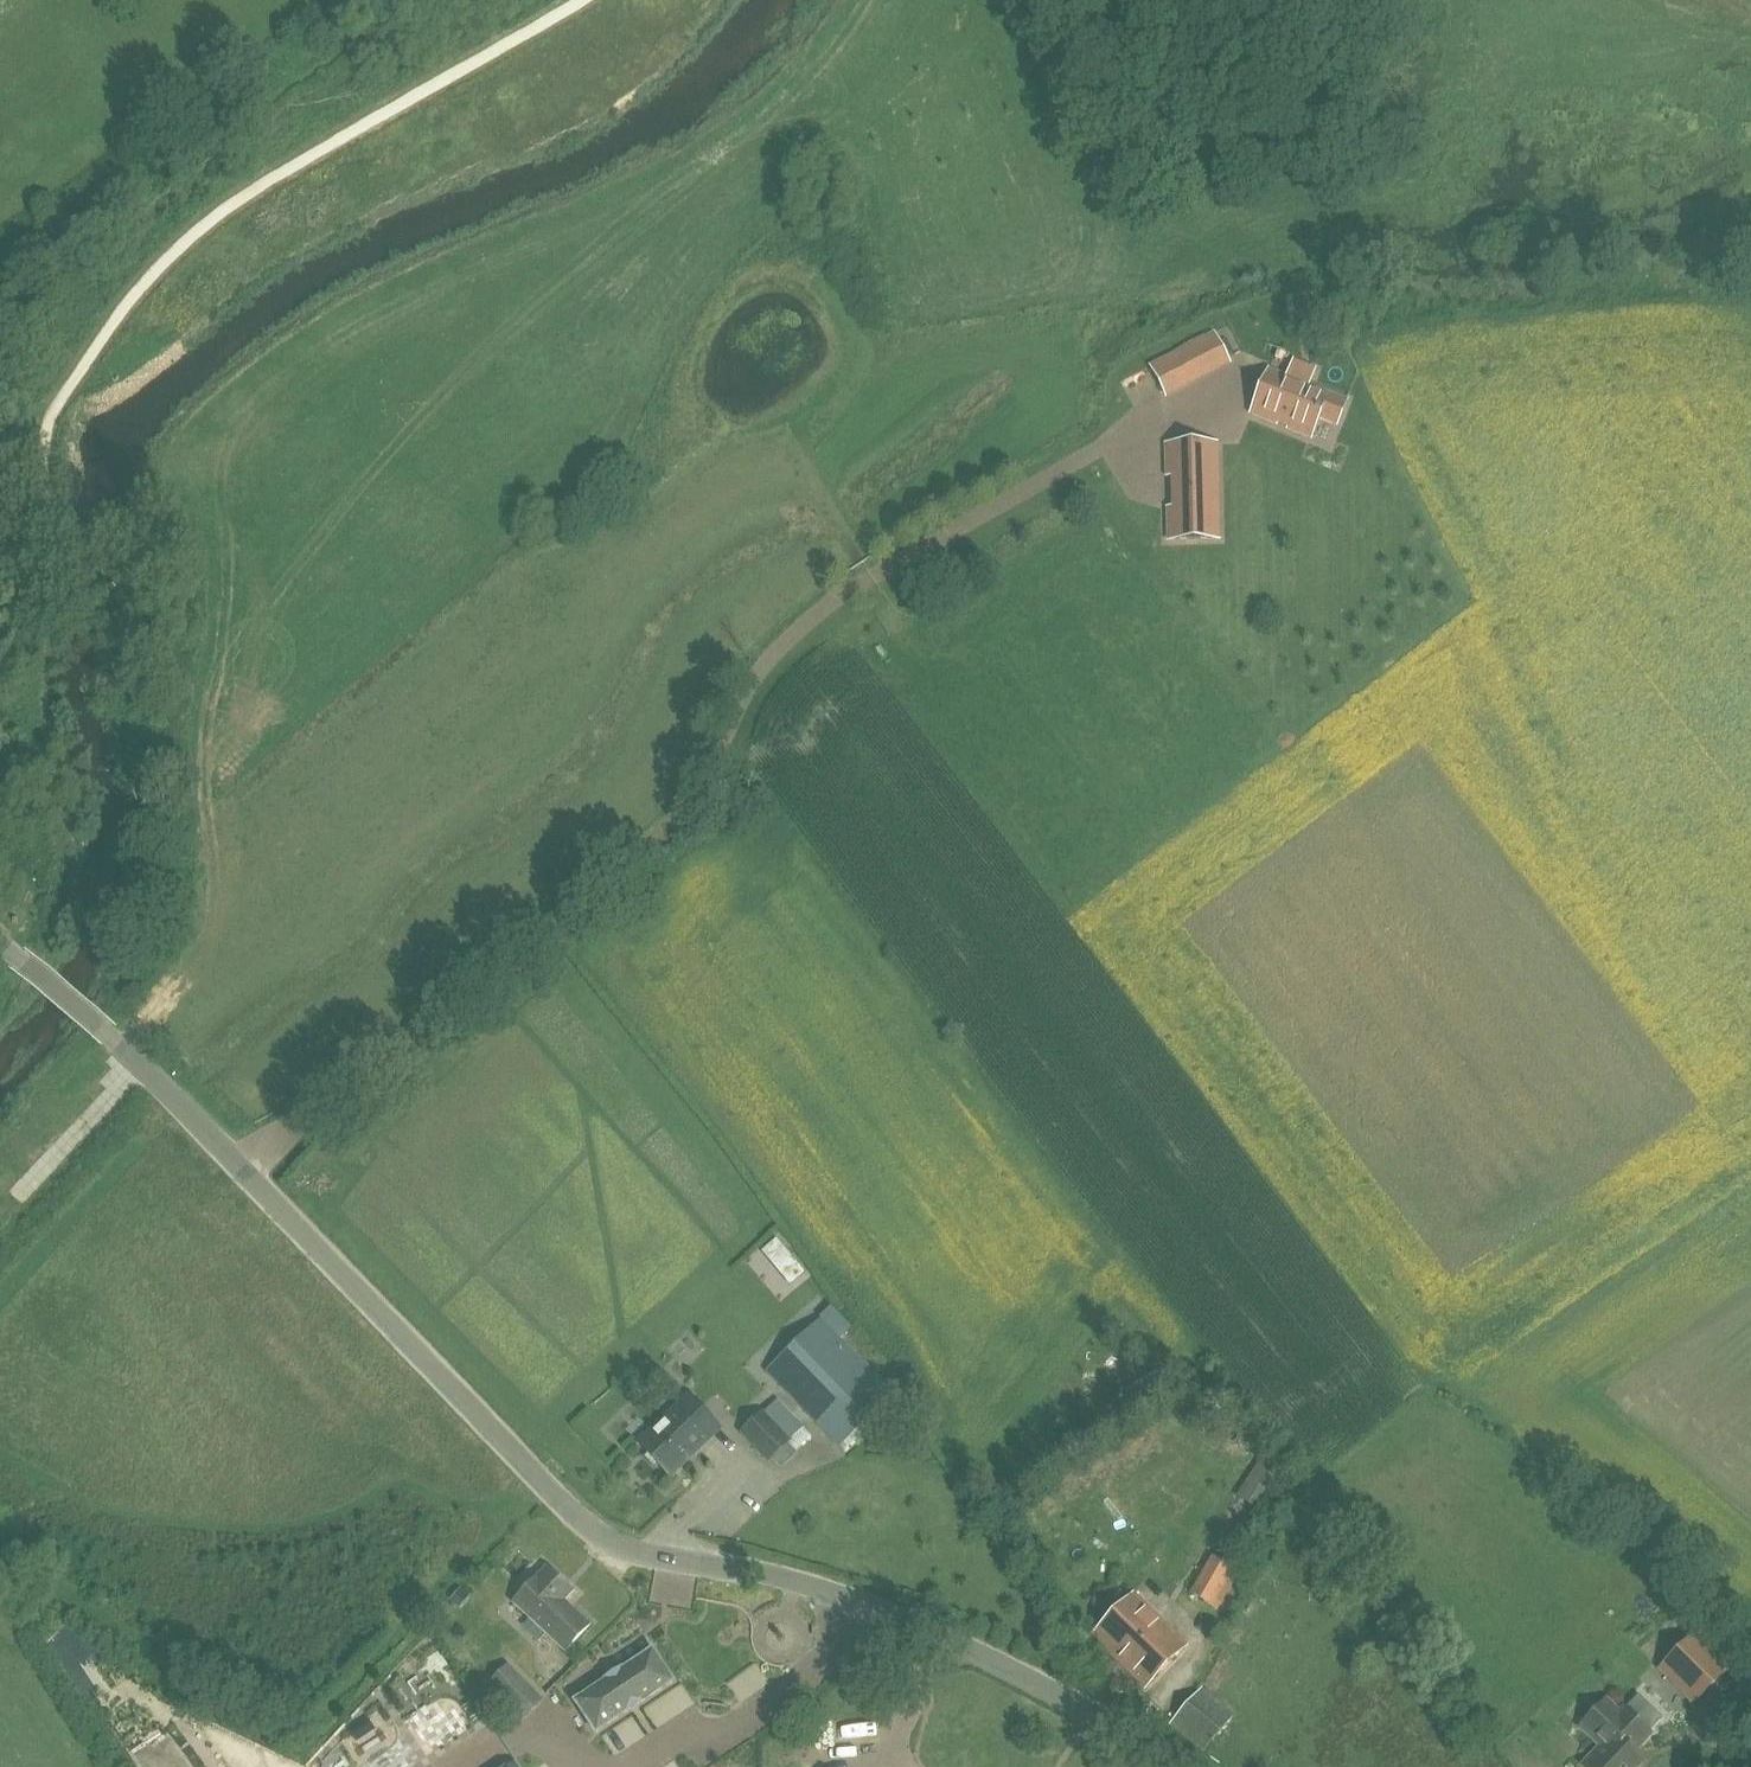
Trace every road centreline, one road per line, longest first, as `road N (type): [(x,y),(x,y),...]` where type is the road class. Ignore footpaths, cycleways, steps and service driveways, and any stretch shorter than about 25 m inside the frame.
road 1 (unclassified): [(1168,1766),(1004,1664),(867,1604),(623,1550),(590,1530),(145,1068),(0,944)]

